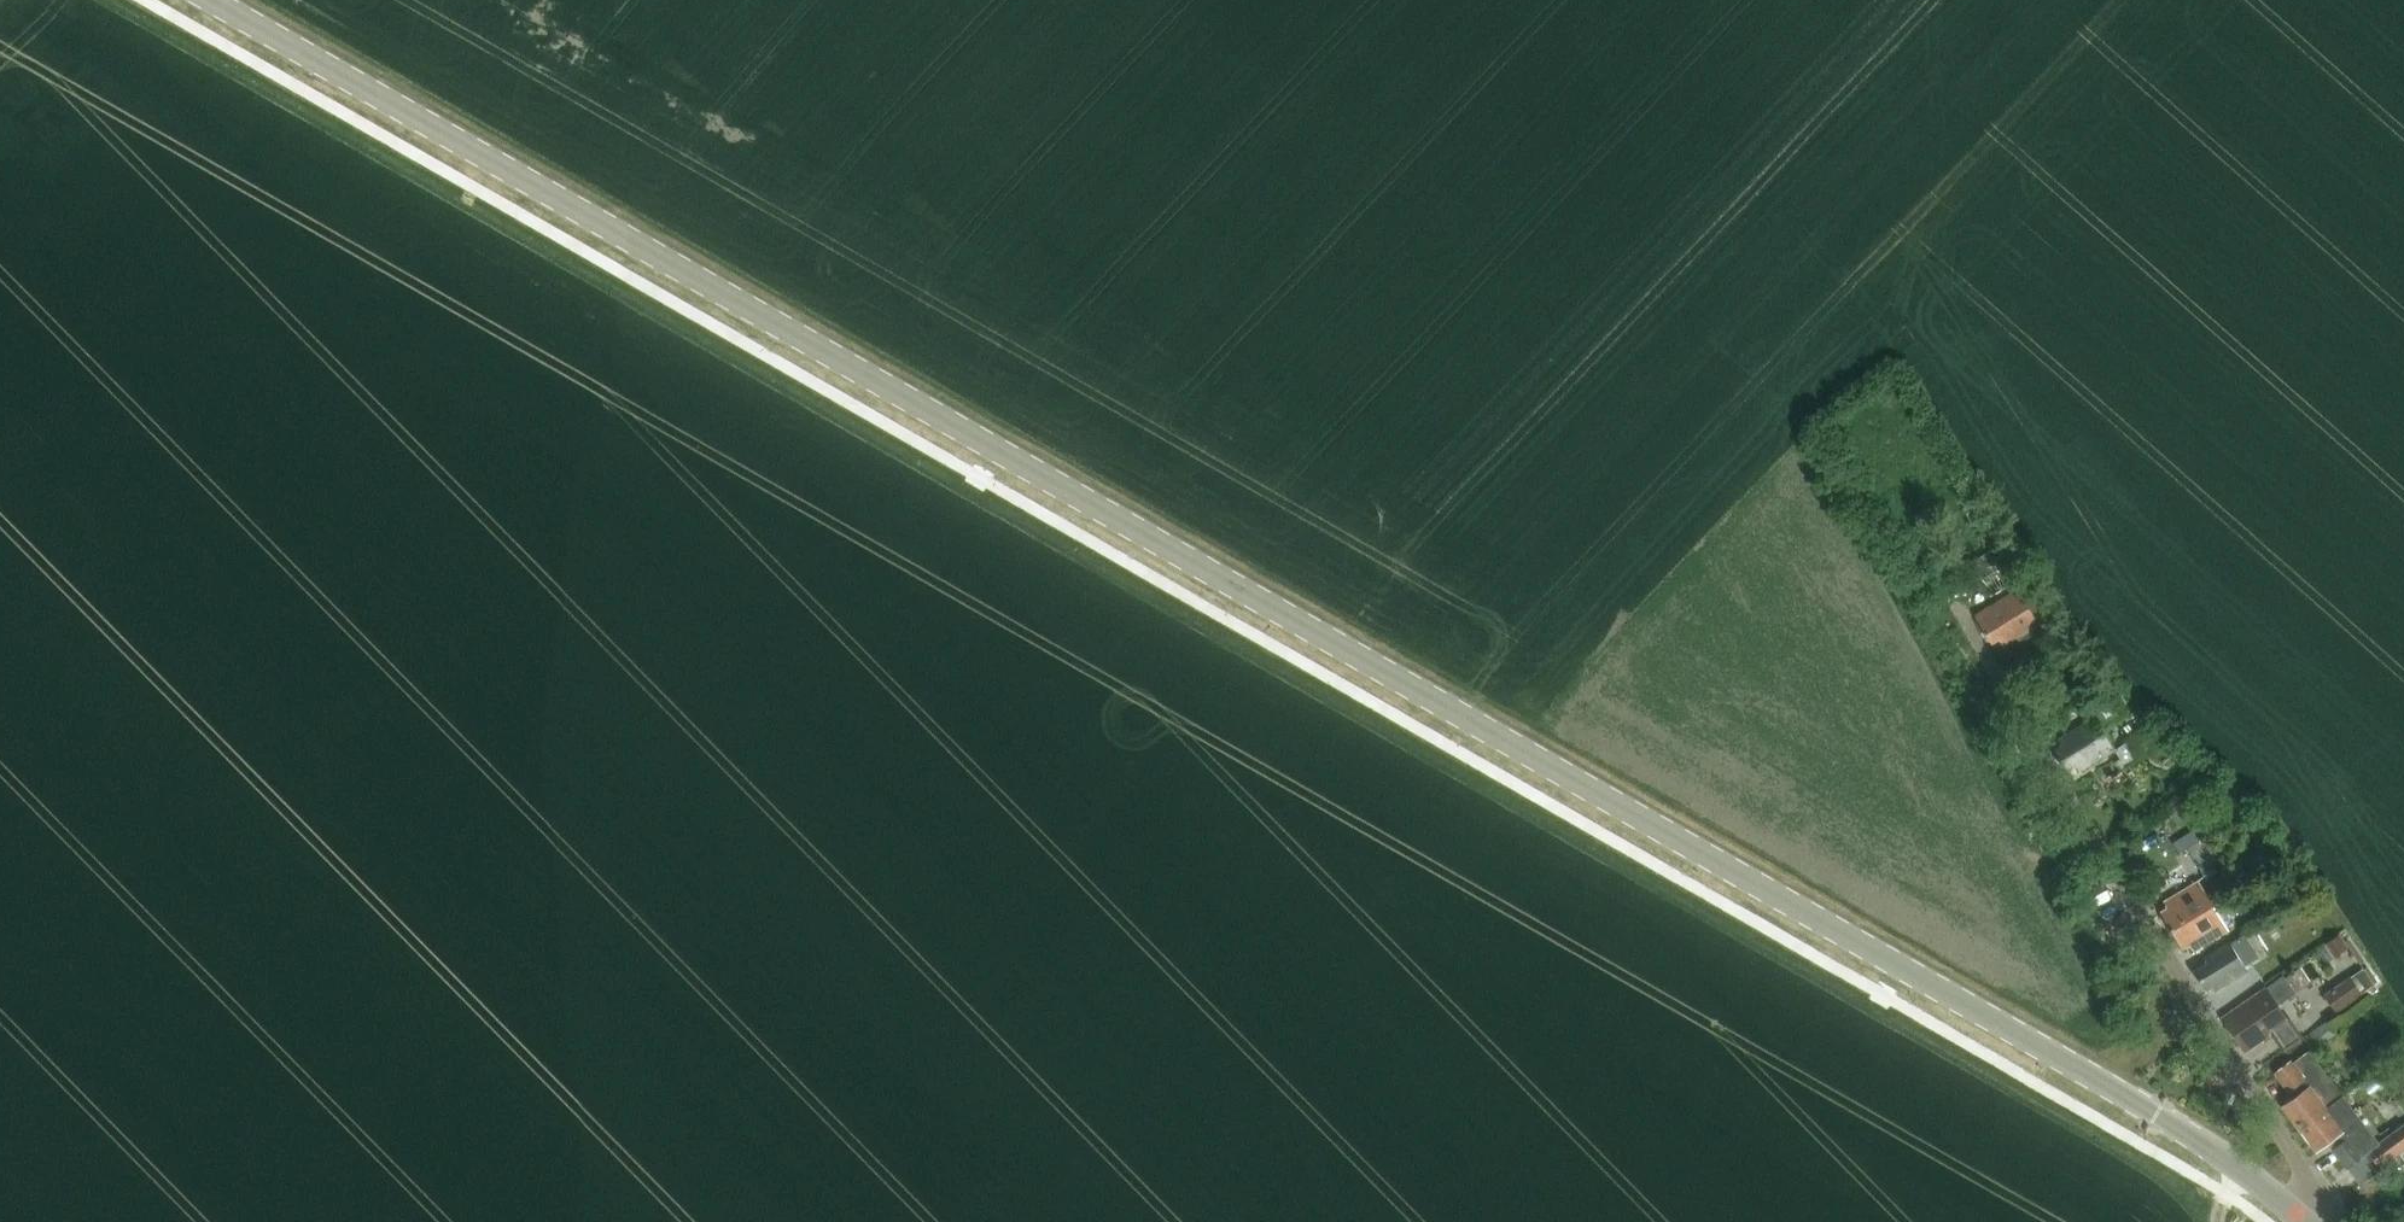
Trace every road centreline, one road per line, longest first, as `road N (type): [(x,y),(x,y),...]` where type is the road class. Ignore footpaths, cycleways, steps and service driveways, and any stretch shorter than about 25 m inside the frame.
road 1 (secondary): [(2293,1210),(2157,1114),(214,0)]
road 2 (residential): [(1952,596),(2303,1168),(2306,1189),(2293,1210)]

